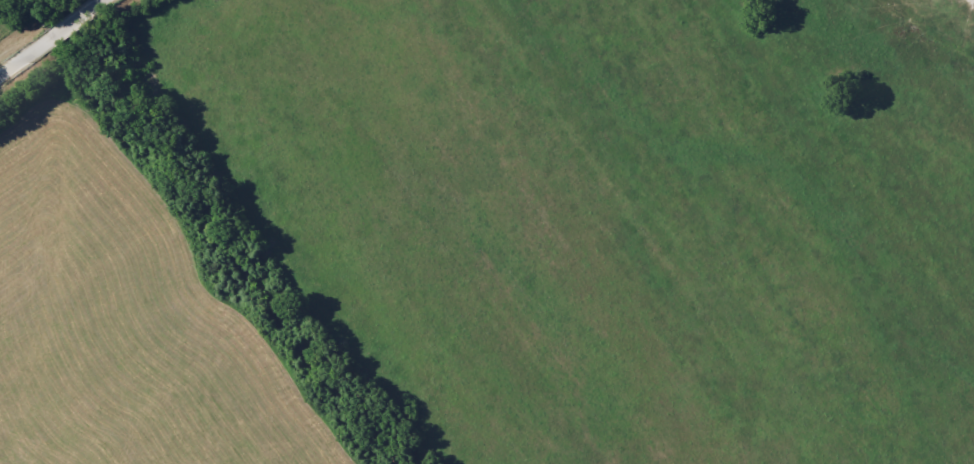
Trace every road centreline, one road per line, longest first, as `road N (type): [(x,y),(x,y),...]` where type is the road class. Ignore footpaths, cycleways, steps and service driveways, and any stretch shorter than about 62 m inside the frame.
road 1 (residential): [(0,80),(108,0)]

